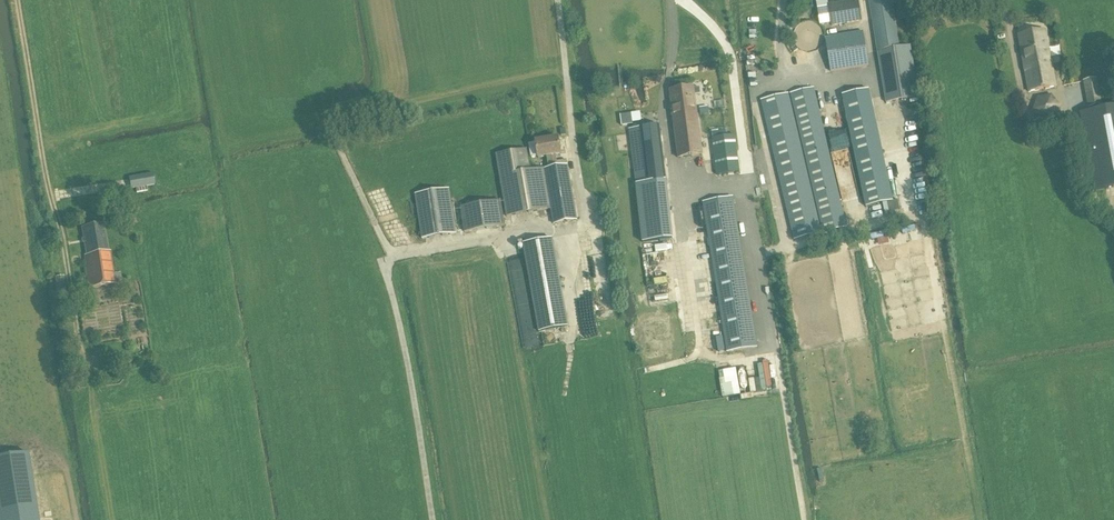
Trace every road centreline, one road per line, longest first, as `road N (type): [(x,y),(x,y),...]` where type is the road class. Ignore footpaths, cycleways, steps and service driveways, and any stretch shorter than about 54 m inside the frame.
road 1 (track): [(672,170),(740,189),(747,201),(805,519)]
road 2 (track): [(585,223),(390,254),(332,129)]
road 3 (track): [(390,254),(387,276),(432,519)]

